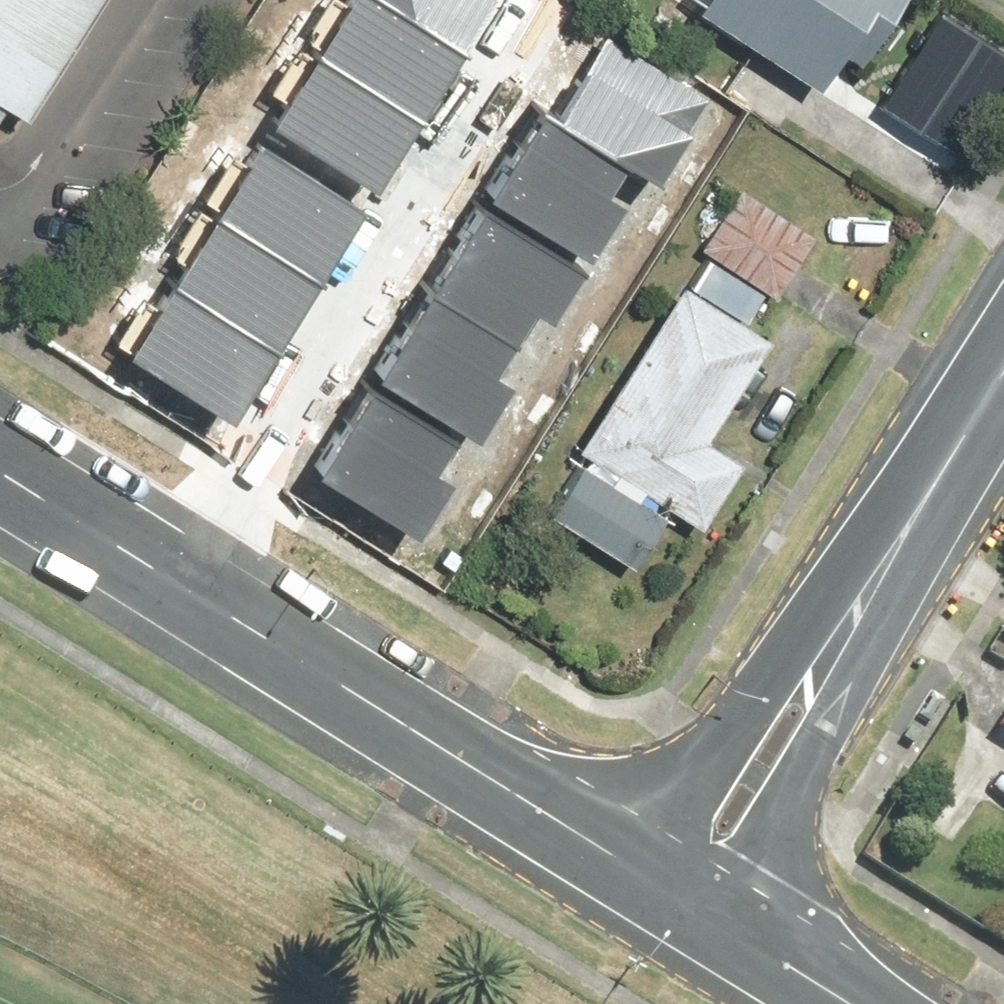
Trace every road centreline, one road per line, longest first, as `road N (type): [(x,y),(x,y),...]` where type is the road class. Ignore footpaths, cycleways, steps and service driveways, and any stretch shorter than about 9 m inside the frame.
road 1 (residential): [(181,564),(514,26)]
road 2 (residential): [(681,900),(1003,382)]
road 3 (tertiary): [(681,900),(181,564)]
road 4 (tertiary): [(181,564),(0,442)]
road 5 (tertiary): [(856,1003),(681,900)]

